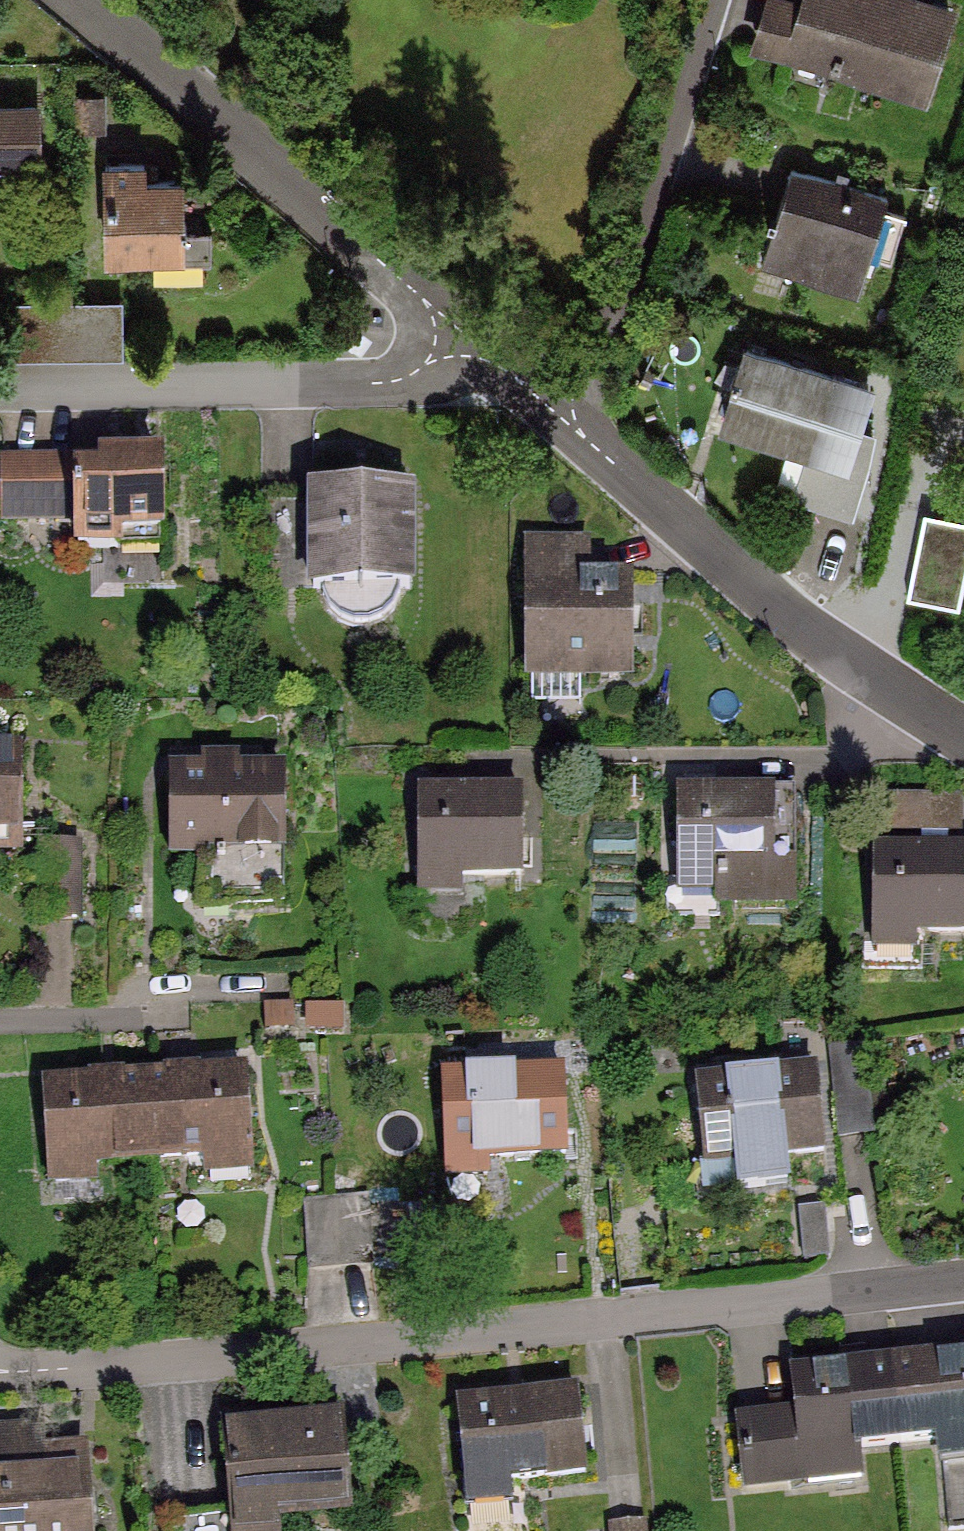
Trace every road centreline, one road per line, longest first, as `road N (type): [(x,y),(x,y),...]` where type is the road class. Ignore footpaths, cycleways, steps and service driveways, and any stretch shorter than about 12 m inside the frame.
road 1 (residential): [(963,1278),(0,1377)]
road 2 (residential): [(547,403),(926,724),(963,746)]
road 3 (residential): [(78,0),(455,330)]
road 4 (residential): [(0,384),(365,379),(416,372),(455,330)]
road 5 (residential): [(547,403),(592,355),(624,288),(712,0)]

